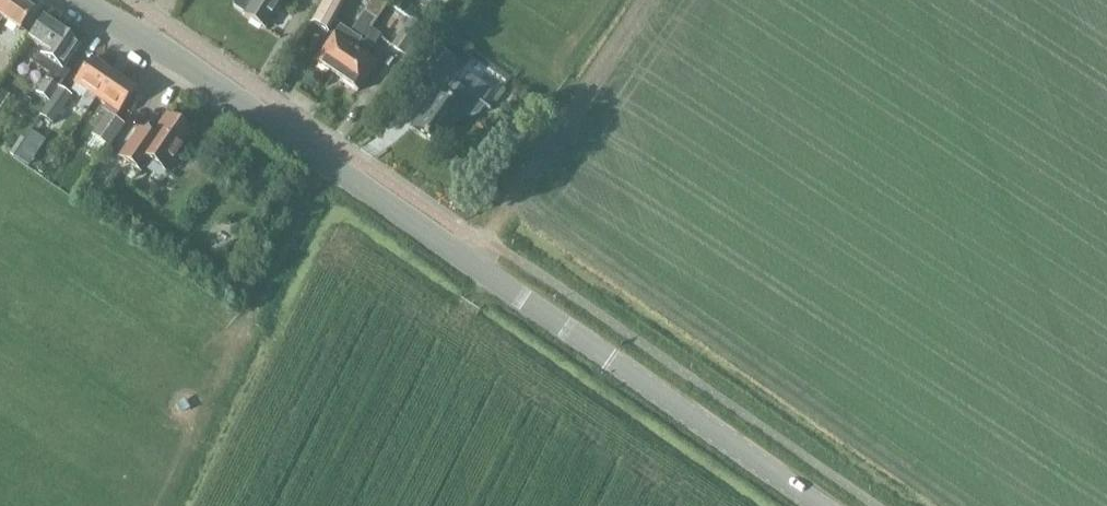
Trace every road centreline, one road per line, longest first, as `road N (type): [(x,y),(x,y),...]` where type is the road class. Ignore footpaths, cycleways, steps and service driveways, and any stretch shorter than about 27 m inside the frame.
road 1 (tertiary): [(841,505),(609,360),(93,0)]
road 2 (track): [(645,0),(466,261)]

